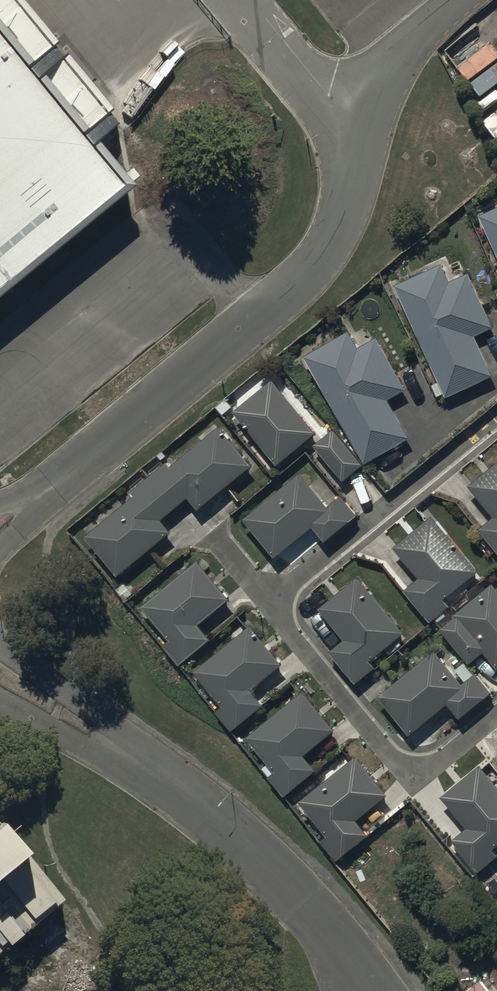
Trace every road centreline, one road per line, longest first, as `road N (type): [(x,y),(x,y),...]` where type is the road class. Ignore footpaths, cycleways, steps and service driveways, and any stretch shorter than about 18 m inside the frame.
road 1 (residential): [(496,715),(435,764),(400,766),(283,624),(281,603),(288,589),(496,421)]

